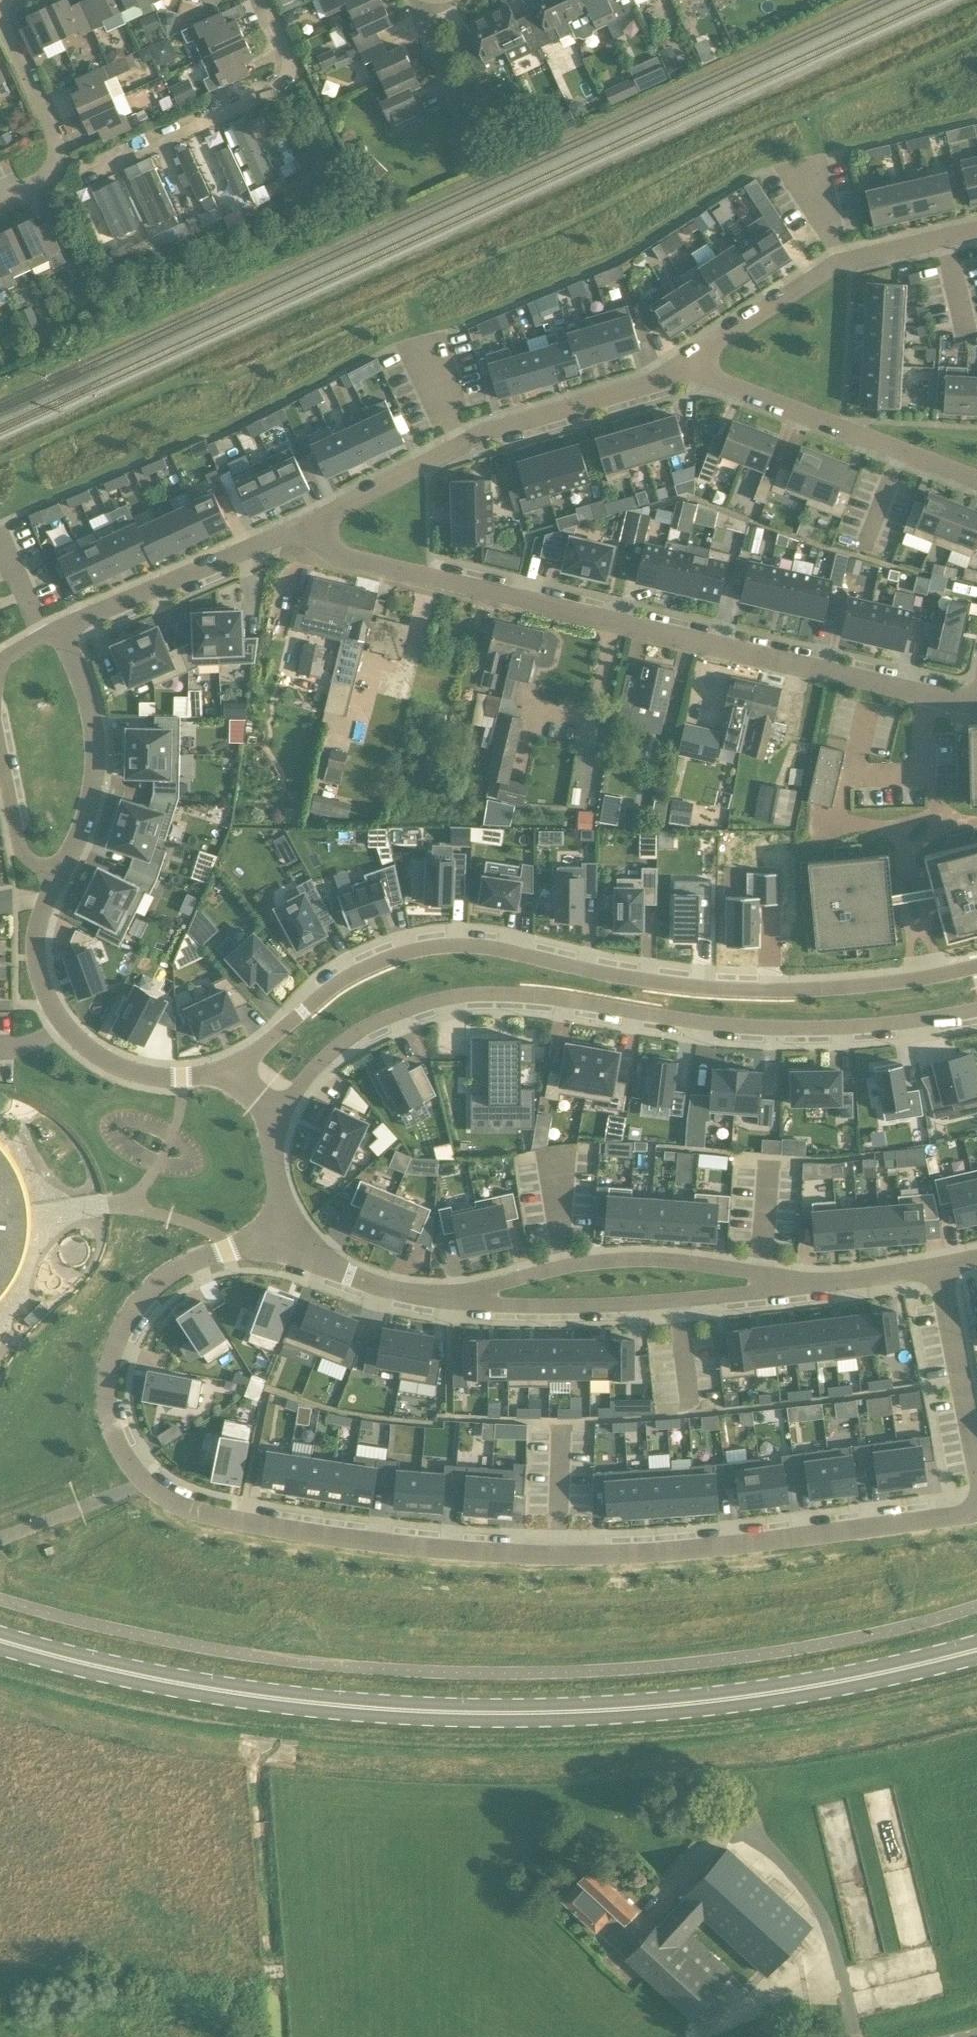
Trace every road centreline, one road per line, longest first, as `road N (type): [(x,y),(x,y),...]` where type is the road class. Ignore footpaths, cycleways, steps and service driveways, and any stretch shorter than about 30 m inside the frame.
road 1 (residential): [(290,1234),(174,1272),(144,1294),(111,1354),(106,1391),(121,1451),(169,1500),(199,1513),(380,1544),(558,1557),(756,1544),(943,1520),(976,1504)]
road 2 (secondary): [(0,1647),(126,1681),(294,1708),(505,1721),(702,1709),(976,1658)]
road 3 (secondary): [(976,1641),(710,1693),(505,1704),(292,1692),(0,1631)]
road 4 (residential): [(976,967),(869,986),(761,990),(645,981),(480,946),(445,946),(367,966),(235,1068)]
road 5 (residential): [(279,1115),(338,1045),(405,1012),(463,996),(531,996),(762,1028),(839,1029),(976,1010)]
road 6 (residential): [(308,522),(341,555),(976,702)]
road 7 (residential): [(689,363),(463,440),(308,522)]
road 8 (residential): [(56,880),(38,926),(37,962),(63,1022),(127,1069),(185,1076),(235,1068)]
road 9 (residential): [(463,1298),(499,1283),(618,1260),(750,1272),(787,1285)]
road 10 (residential): [(463,1298),(565,1308),(787,1285)]
road 11 (residential): [(976,231),(840,262),(689,363)]
road 12 (residential): [(82,176),(287,81),(286,47),(264,0)]
road 13 (residential): [(689,363),(976,481)]
road 14 (residential): [(308,522),(58,629)]
road 15 (residential): [(58,629),(84,689),(95,766),(88,805),(56,880)]
road 16 (residential): [(0,24),(55,142),(48,174),(0,199)]
road 17 (residential): [(976,1455),(941,1268)]
road 18 (residential): [(290,1234),(331,1269),(397,1292),(463,1298)]
road 19 (residential): [(56,880),(23,855),(0,741)]
road 20 (residential): [(787,1285),(941,1268)]
road 21 (residential): [(279,1115),(272,1166),(290,1234)]

